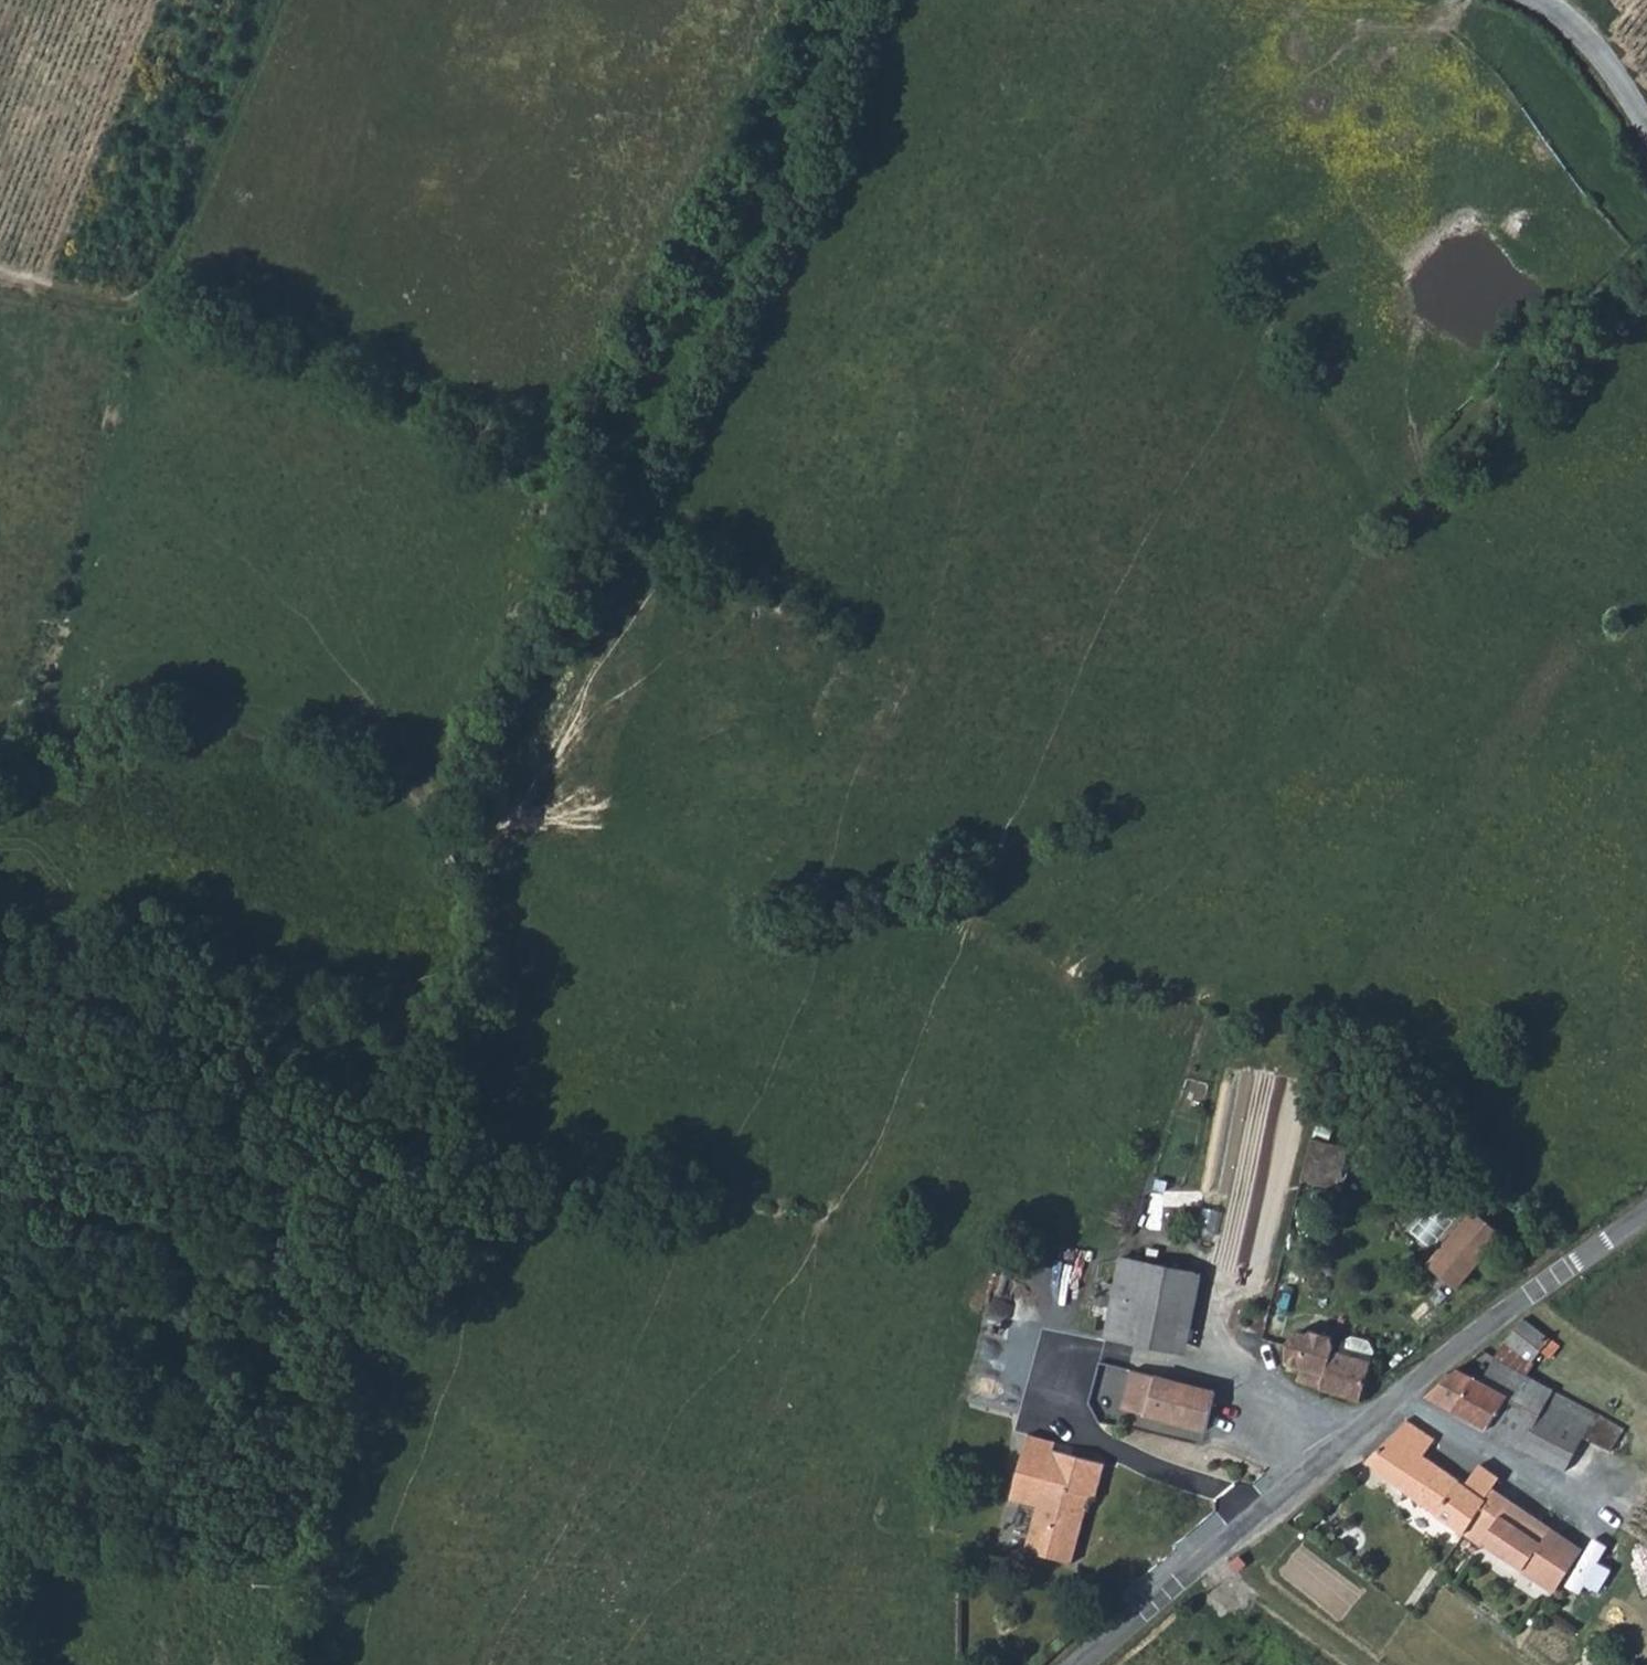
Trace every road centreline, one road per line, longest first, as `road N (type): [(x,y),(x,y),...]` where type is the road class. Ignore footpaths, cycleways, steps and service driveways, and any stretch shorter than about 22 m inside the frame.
road 1 (tertiary): [(1084,1664),(1462,1347),(1646,1213)]
road 2 (unclassified): [(1542,0),(1603,58),(1646,127)]

